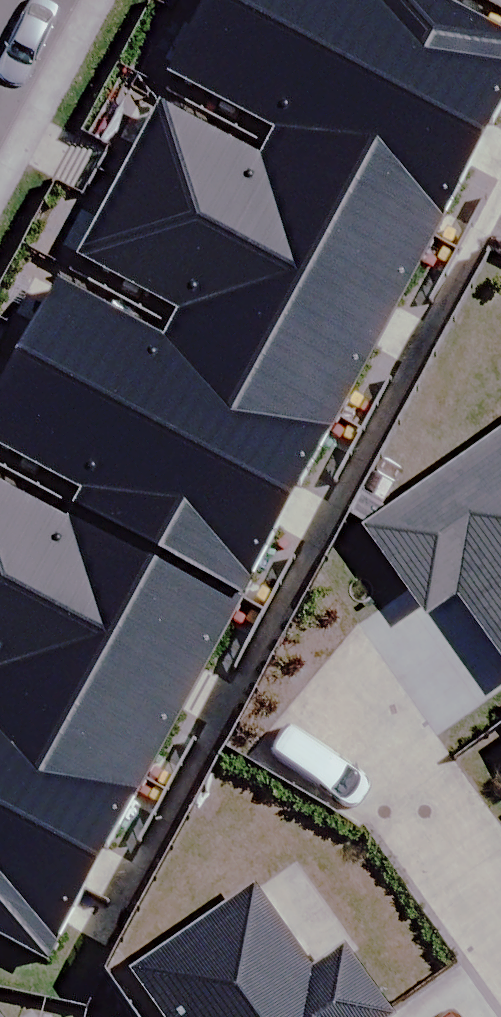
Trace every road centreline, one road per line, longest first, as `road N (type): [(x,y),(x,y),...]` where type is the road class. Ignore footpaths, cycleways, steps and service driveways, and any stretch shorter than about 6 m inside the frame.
road 1 (residential): [(500,892),(381,720)]

